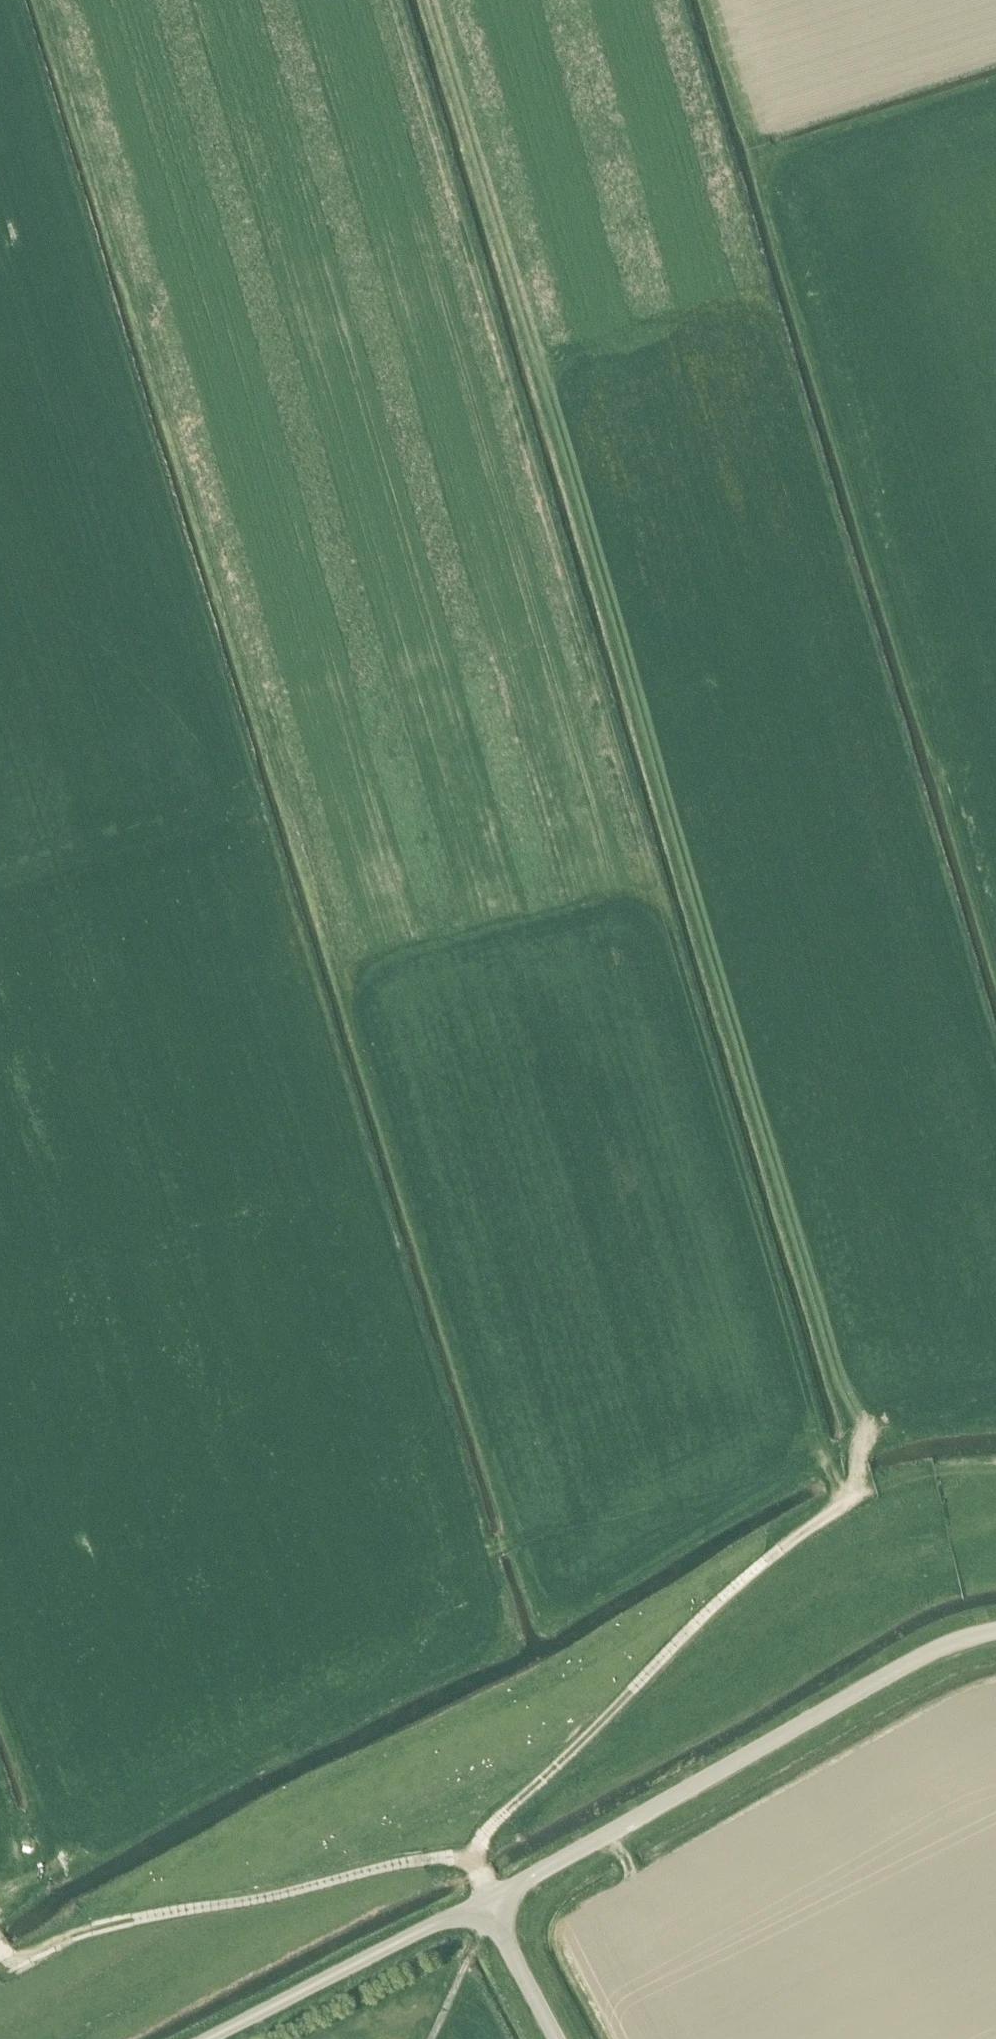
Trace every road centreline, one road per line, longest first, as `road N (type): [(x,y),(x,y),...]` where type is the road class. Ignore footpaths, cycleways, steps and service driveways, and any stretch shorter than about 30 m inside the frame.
road 1 (unclassified): [(484,1900),(928,1653),(995,1629)]
road 2 (unclassified): [(205,2038),(484,1900)]
road 3 (unclassified): [(558,2038),(484,1900)]

